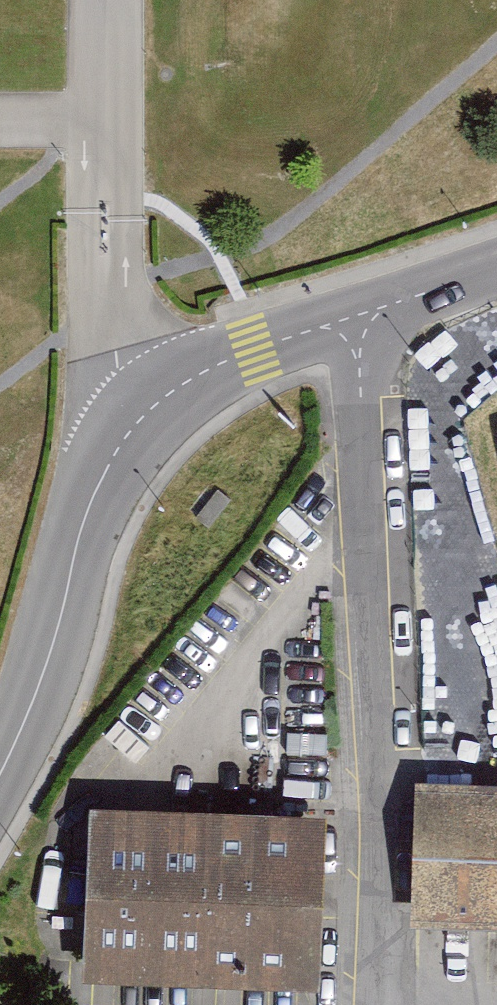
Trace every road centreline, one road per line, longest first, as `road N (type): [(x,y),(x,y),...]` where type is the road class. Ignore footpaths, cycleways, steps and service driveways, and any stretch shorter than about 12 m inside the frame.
road 1 (residential): [(351,318),(375,693),(377,1004)]
road 2 (unclassified): [(0,771),(54,637),(86,516),(110,457),(142,415),(196,374),(254,347),(351,318)]
road 3 (unclassified): [(351,318),(496,268)]

